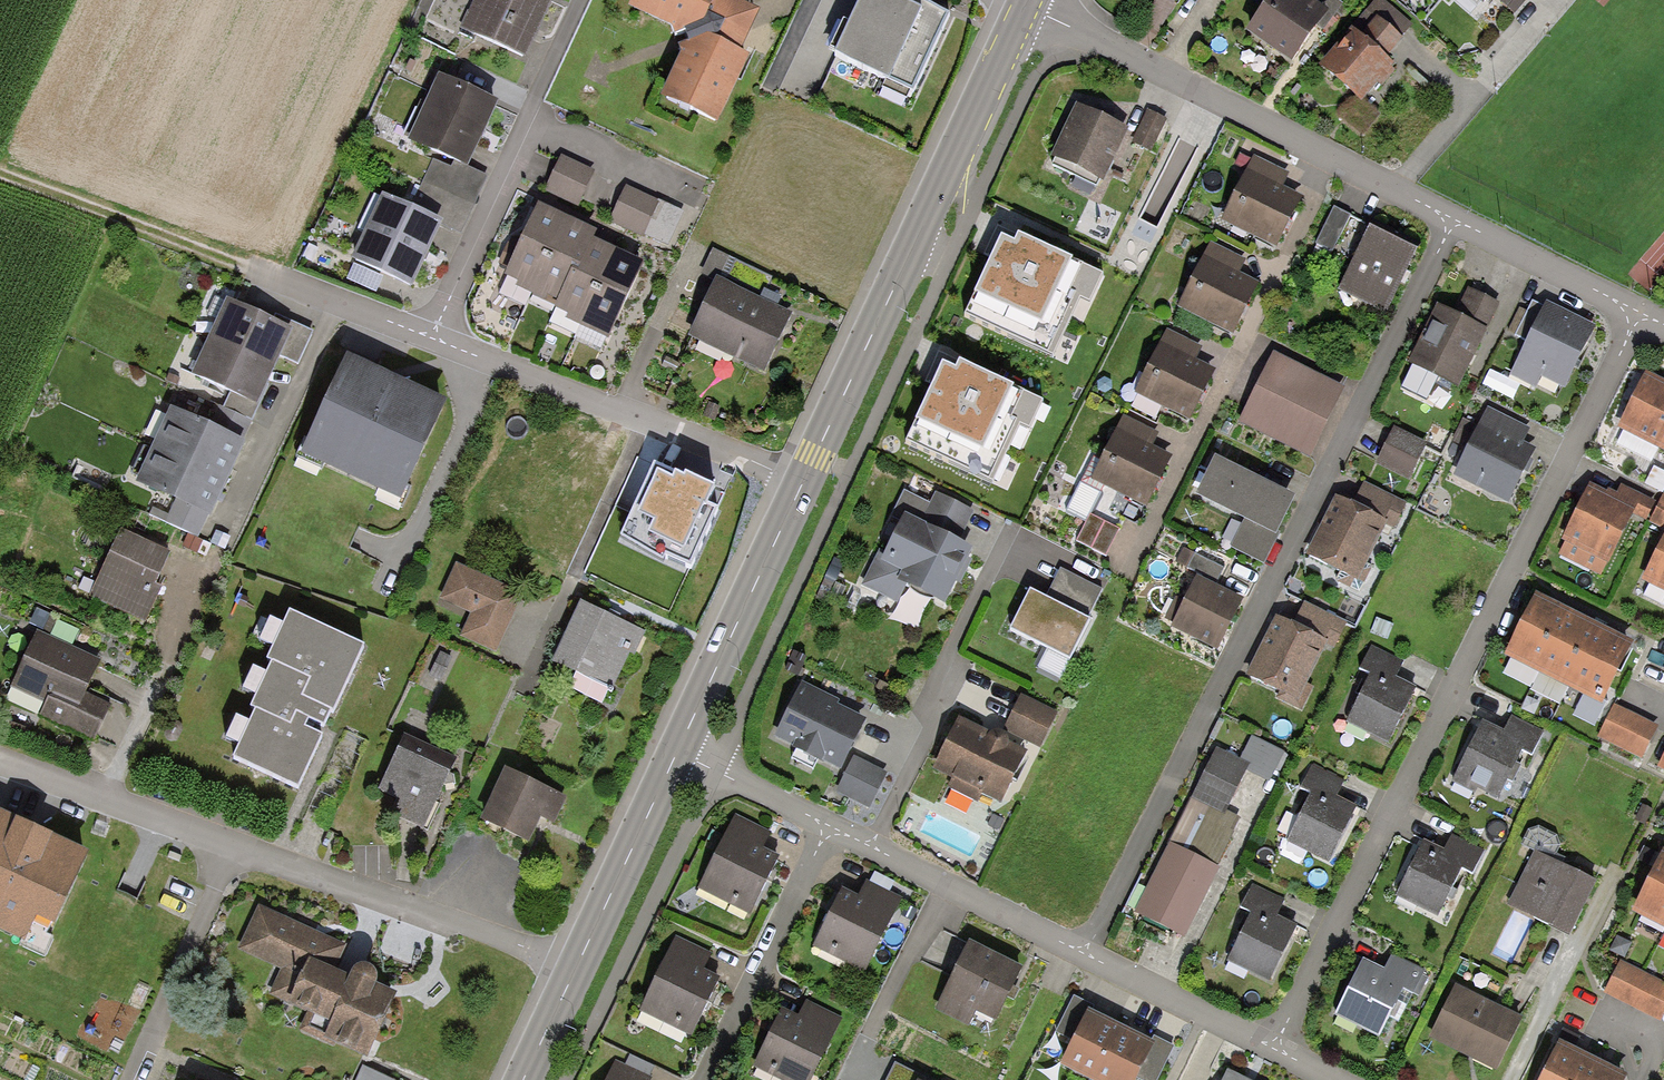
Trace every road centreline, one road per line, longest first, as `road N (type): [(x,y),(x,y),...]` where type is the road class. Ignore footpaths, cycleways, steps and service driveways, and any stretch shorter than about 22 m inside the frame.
road 1 (residential): [(1455,220),(1086,954)]
road 2 (residential): [(1637,311),(1275,1048)]
road 3 (secondary): [(1026,3),(803,481)]
road 4 (residential): [(1455,220),(1026,3)]
road 5 (residential): [(803,481),(433,339)]
road 6 (residential): [(580,0),(433,339)]
road 7 (residential): [(576,968),(238,843)]
road 8 (secondary): [(803,481),(677,749)]
road 9 (residential): [(1086,954),(829,825)]
road 10 (residential): [(706,1079),(829,825)]
road 11 (track): [(254,277),(0,180)]
road 12 (residential): [(238,843),(130,1079)]
road 13 (residential): [(238,843),(0,759)]
road 14 (secondary): [(677,749),(576,968)]
road 15 (residential): [(1275,1048),(1086,954)]
road 16 (residential): [(1637,311),(1455,220)]
road 17 (residential): [(433,339),(254,277)]
road 18 (residential): [(829,825),(677,749)]
road 19 (secondary): [(576,968),(522,1079)]

